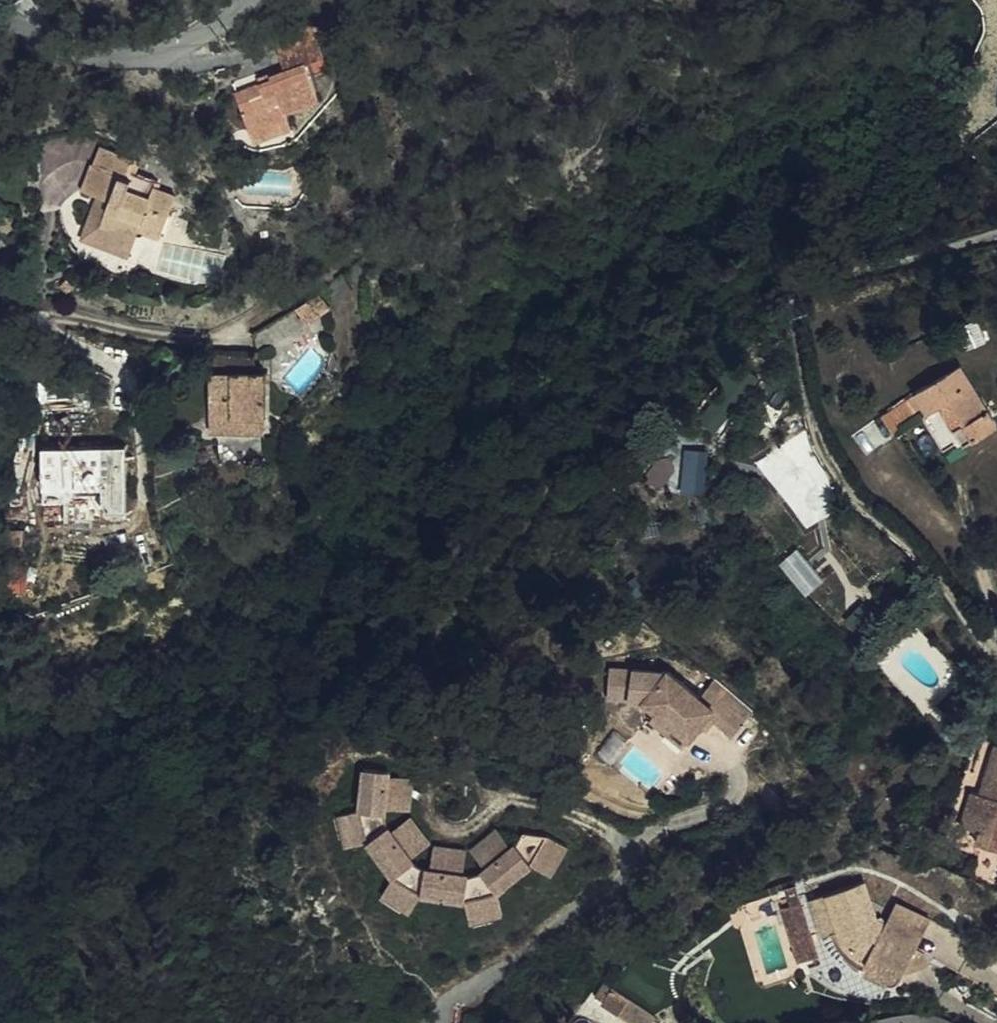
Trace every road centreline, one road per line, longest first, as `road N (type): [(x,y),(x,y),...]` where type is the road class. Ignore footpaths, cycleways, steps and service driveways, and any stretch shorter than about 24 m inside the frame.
road 1 (residential): [(628,851),(621,880),(602,899),(461,999),(447,1022)]

